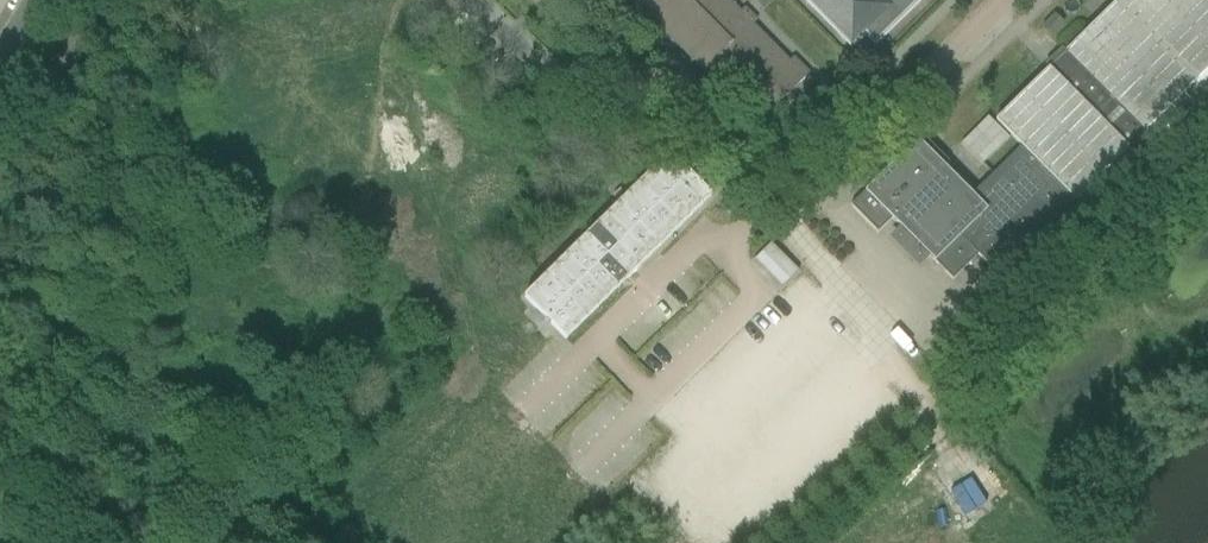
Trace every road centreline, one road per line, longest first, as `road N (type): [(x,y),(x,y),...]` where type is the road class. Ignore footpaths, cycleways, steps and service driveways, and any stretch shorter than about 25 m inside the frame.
road 1 (residential): [(469,0),(553,82),(663,87),(787,212),(1002,0)]

